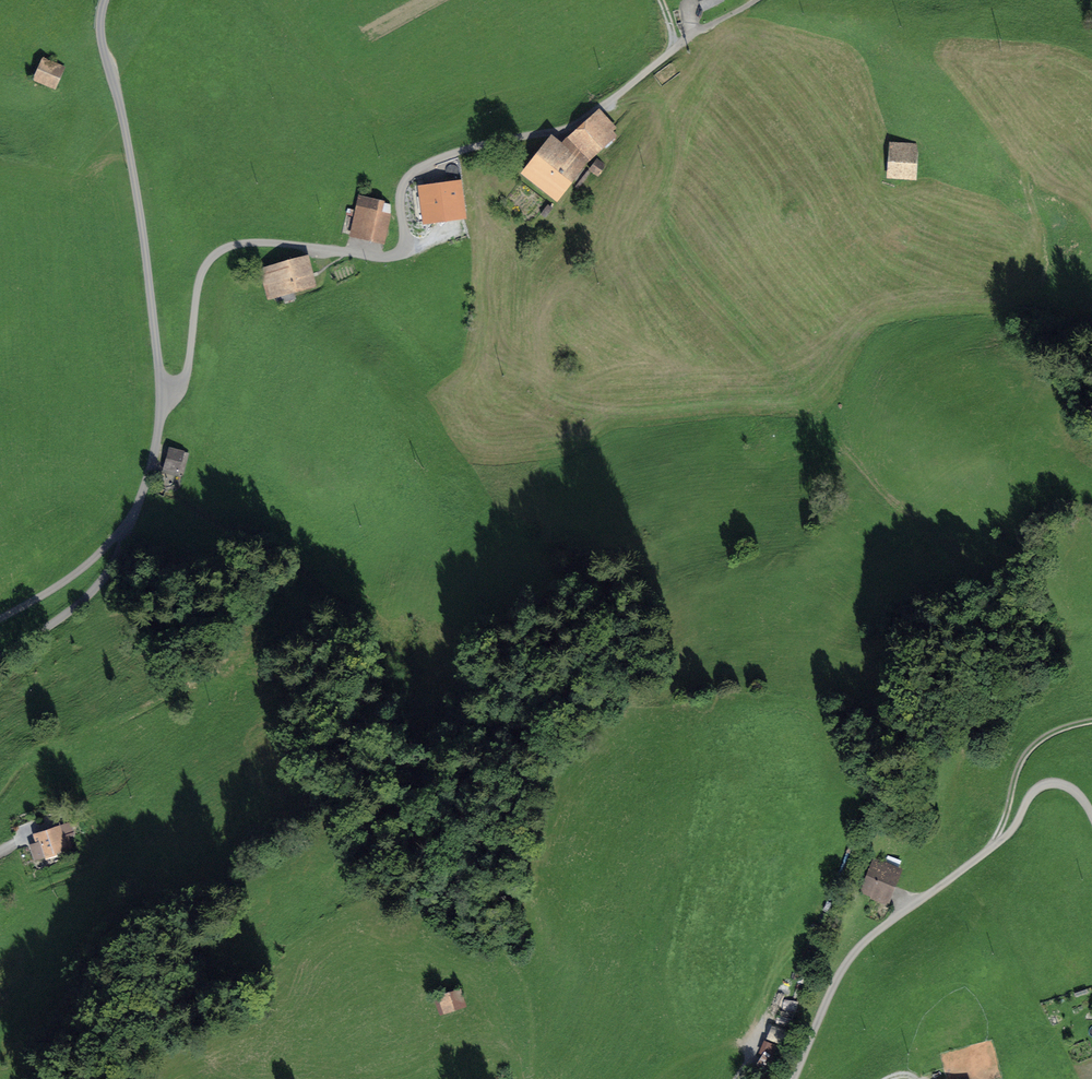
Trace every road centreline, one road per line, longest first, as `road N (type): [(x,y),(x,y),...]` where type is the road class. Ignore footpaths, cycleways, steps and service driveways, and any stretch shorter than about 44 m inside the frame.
road 1 (track): [(163,397),(187,373),(200,277),(216,253),(265,242),(371,258),(400,253),(401,188),(410,174),(588,112),(754,0)]
road 2 (unclassified): [(106,0),(100,30),(119,92),(161,368),(158,444),(131,526),(66,614),(0,668)]
road 3 (unclassified): [(795,1078),(840,976),(863,946),(1004,841),(1039,791),(1051,785),(1075,790),(1091,817)]
road 4 (track): [(1091,723),(1043,737),(1027,756),(995,848)]
road 5 (track): [(131,526),(73,578),(0,619)]

